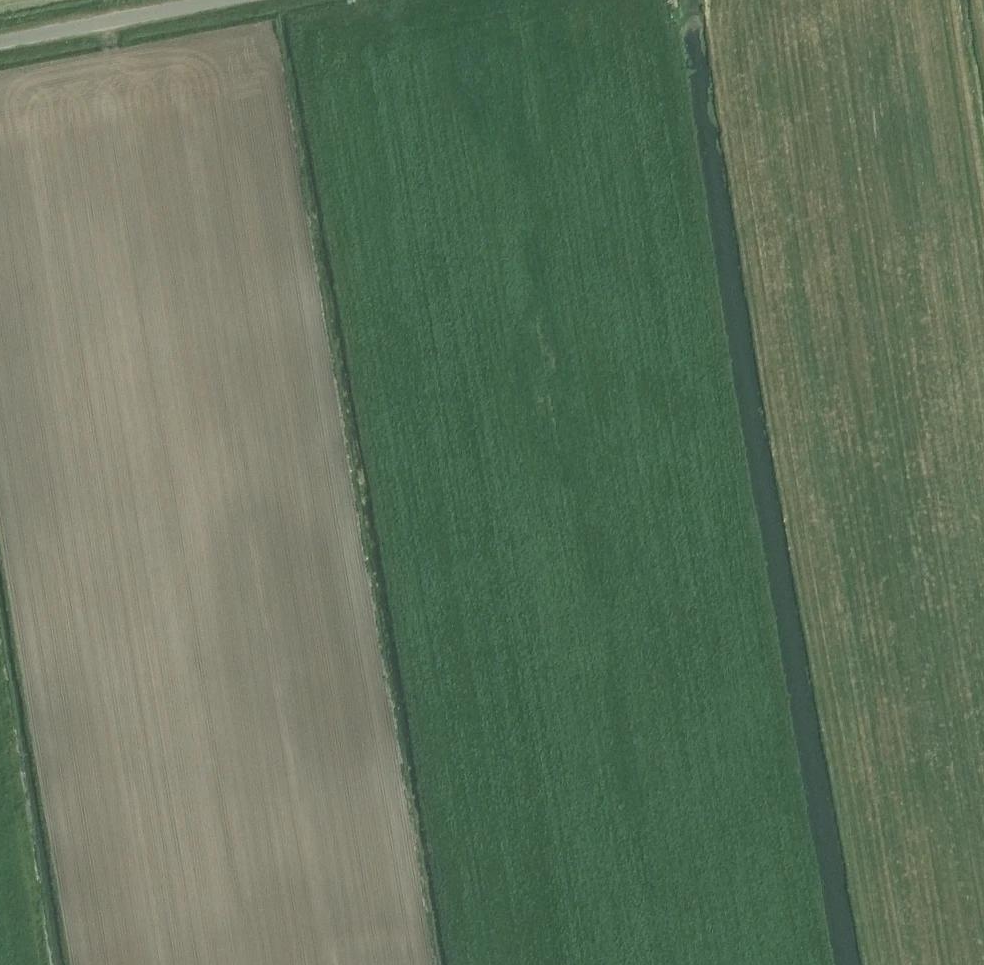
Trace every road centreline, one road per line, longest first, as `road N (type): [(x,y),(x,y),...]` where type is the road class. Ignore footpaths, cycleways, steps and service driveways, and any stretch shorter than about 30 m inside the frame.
road 1 (unclassified): [(0,42),(220,0)]

